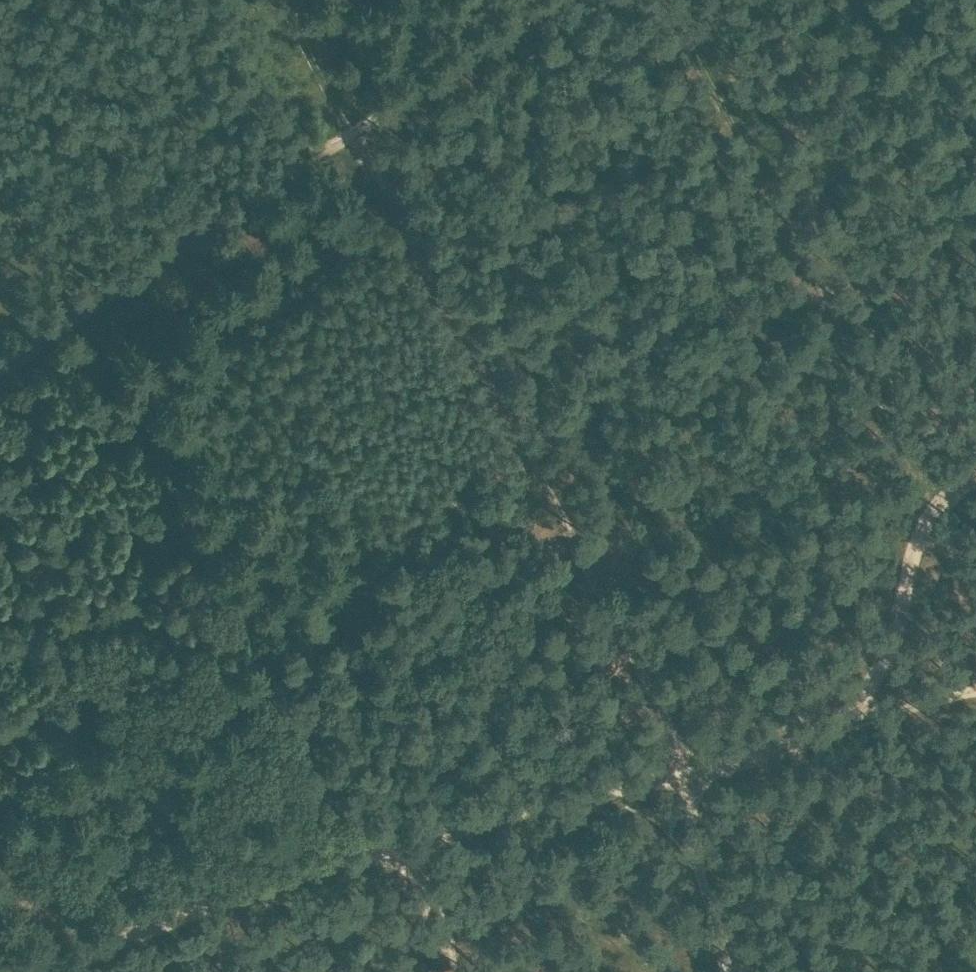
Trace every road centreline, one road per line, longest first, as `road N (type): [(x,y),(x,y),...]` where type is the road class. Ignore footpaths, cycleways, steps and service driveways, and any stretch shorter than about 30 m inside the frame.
road 1 (track): [(287,0),(661,703),(723,971)]
road 2 (track): [(18,971),(369,857),(975,690)]
road 3 (track): [(680,0),(936,453),(975,600)]
road 4 (track): [(0,365),(559,0)]
road 5 (track): [(840,729),(888,648),(933,507),(975,474)]
road 6 (track): [(434,971),(440,945),(424,844)]

